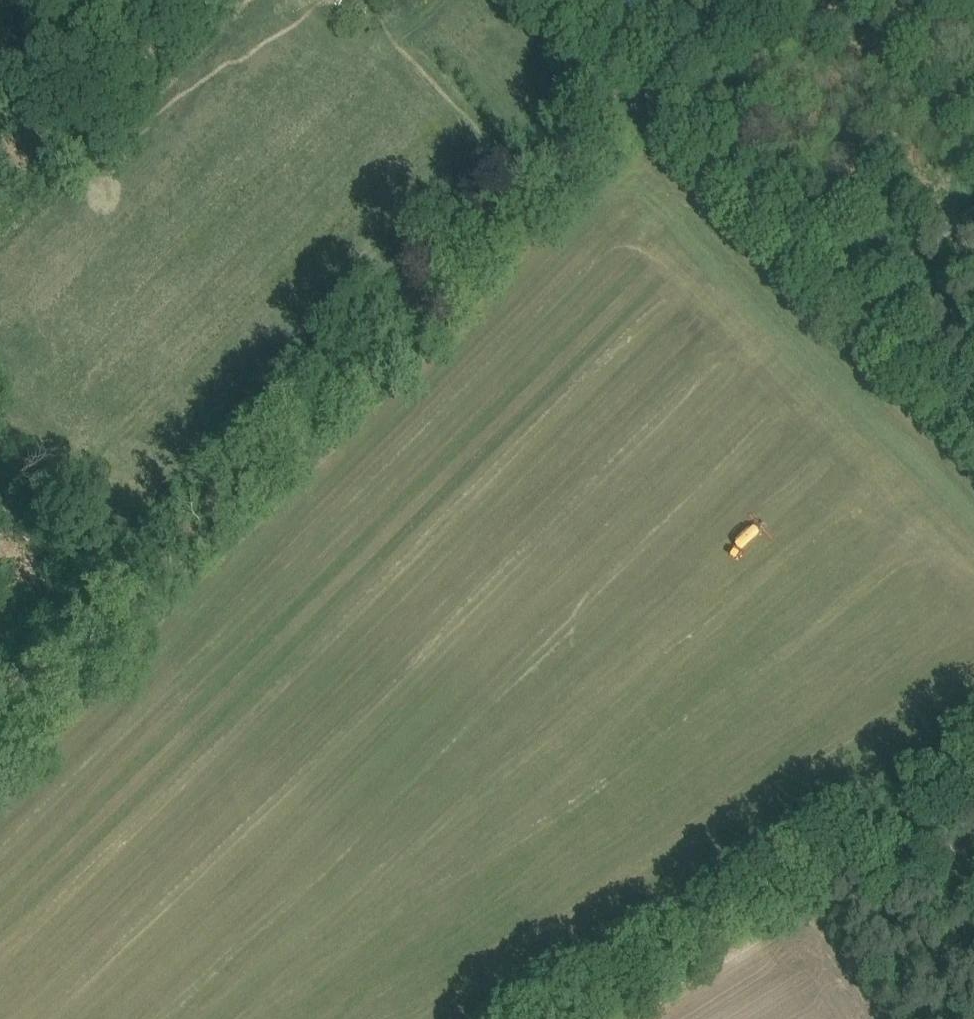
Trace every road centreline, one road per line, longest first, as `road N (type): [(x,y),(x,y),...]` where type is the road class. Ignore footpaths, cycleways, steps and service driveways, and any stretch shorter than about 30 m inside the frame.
road 1 (track): [(650,96),(0,739)]
road 2 (unclassified): [(973,432),(555,0)]
road 3 (track): [(569,1018),(973,771)]
road 4 (track): [(973,206),(842,295)]

